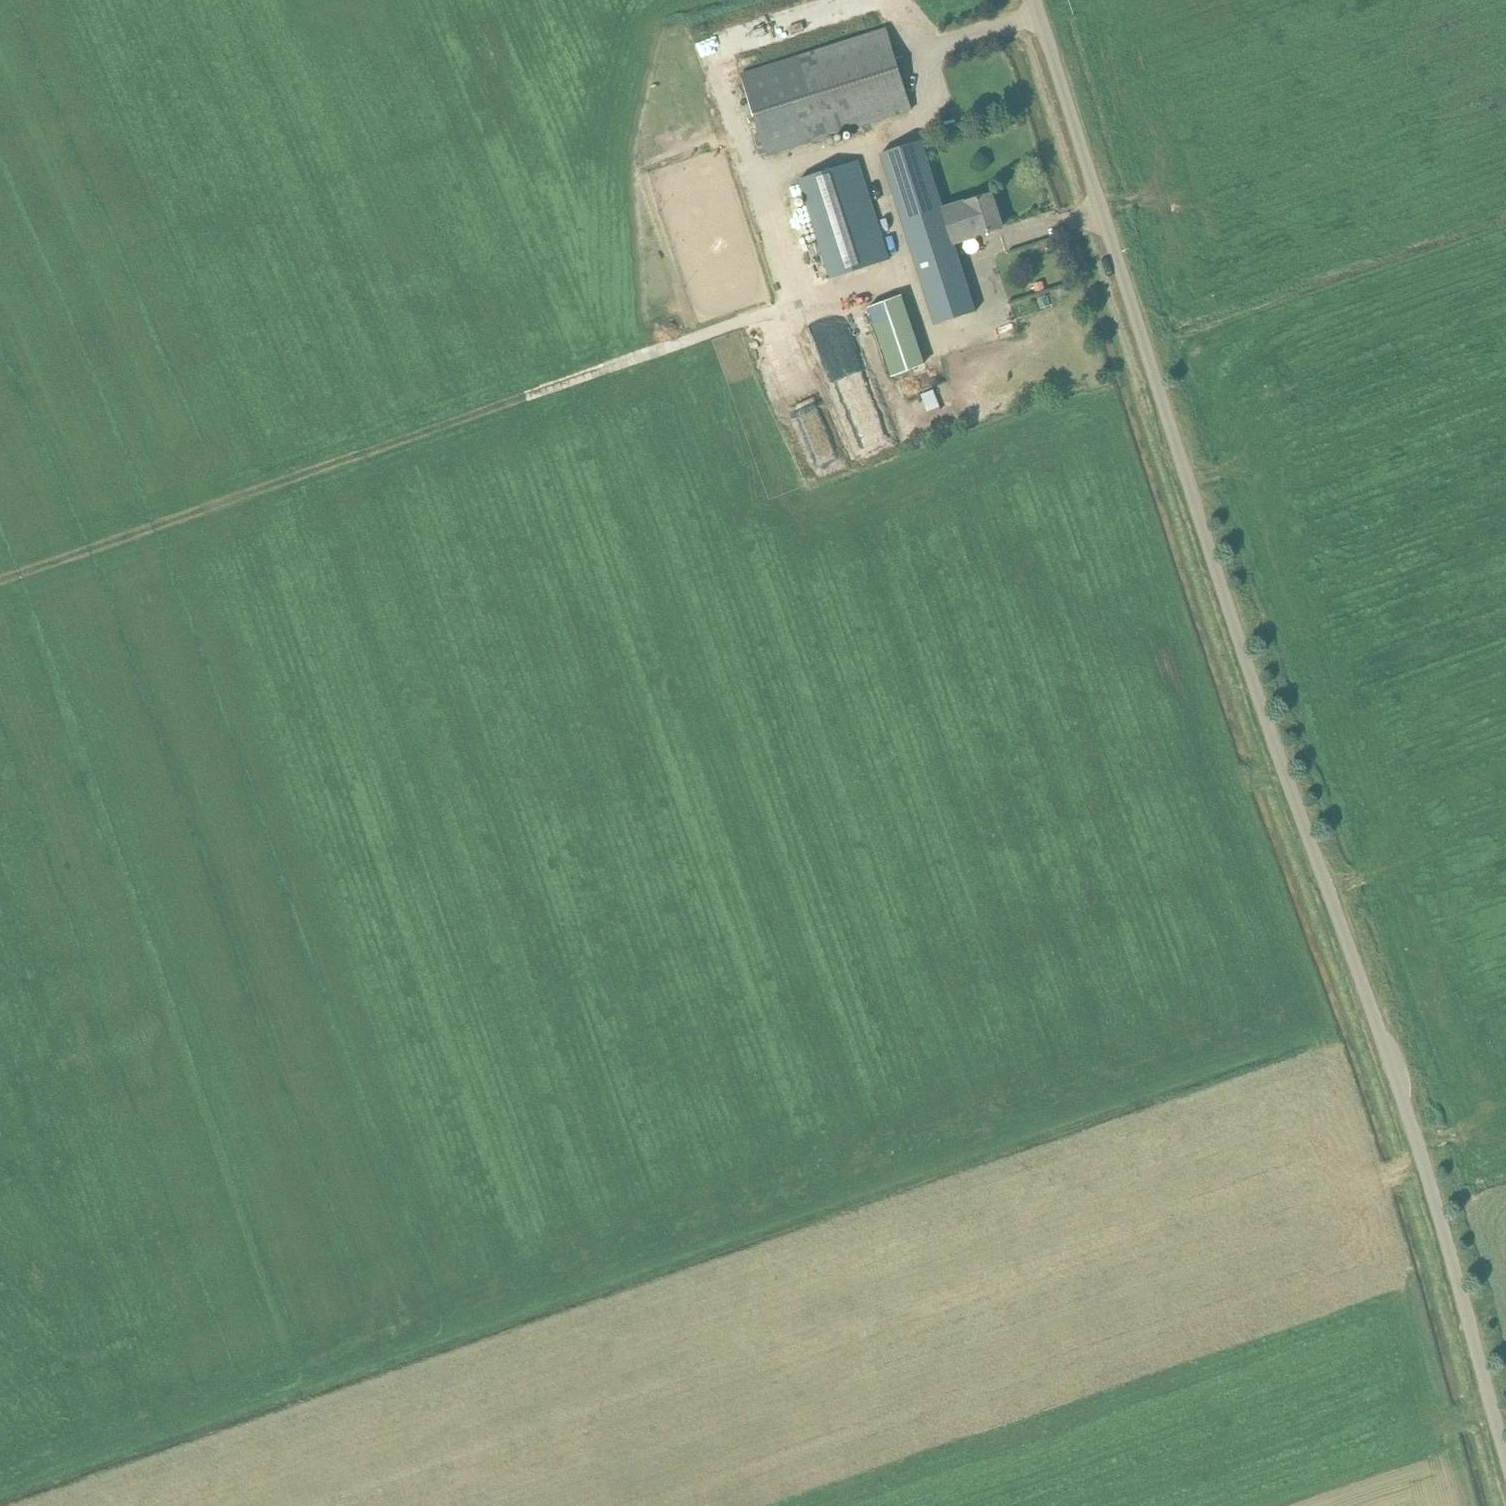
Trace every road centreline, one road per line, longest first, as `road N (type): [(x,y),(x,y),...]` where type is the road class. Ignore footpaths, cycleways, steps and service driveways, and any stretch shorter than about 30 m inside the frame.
road 1 (unclassified): [(1505,1443),(1433,1191),(1034,0)]

